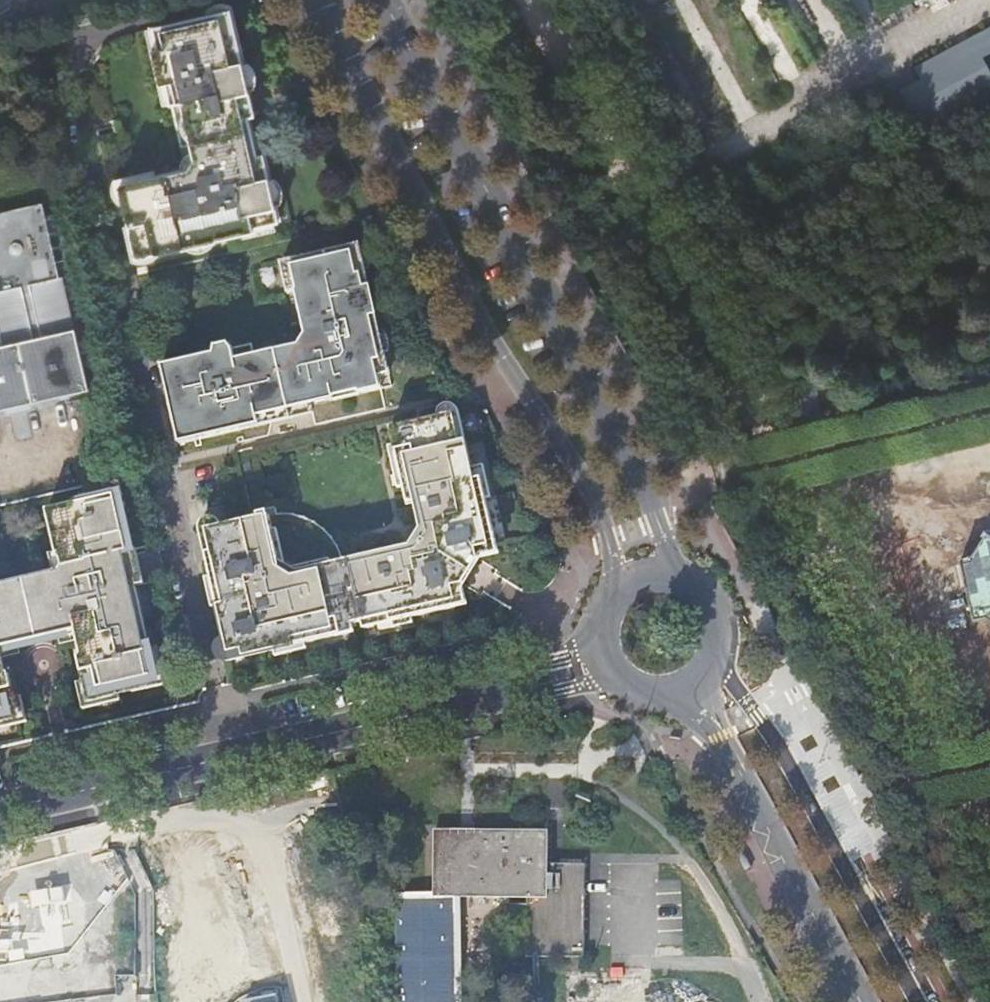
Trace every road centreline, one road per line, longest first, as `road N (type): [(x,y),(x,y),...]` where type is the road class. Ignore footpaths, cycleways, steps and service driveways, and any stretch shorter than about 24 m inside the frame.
road 1 (track): [(989,831),(529,0)]
road 2 (residential): [(231,756),(67,45),(203,0)]
road 3 (secondary): [(316,0),(581,481),(612,592)]
road 4 (secondary): [(689,587),(598,389),(392,0)]
road 5 (secondary): [(917,1001),(758,712),(718,659)]
road 6 (unclassified): [(596,656),(231,756)]
road 7 (secondary): [(679,693),(754,787),(870,1001)]
road 8 (track): [(989,420),(932,425),(682,491)]
road 9 (unclassified): [(231,756),(0,809)]
road 10 (unknown): [(304,1001),(258,814)]
road 11 (track): [(857,801),(989,766)]

